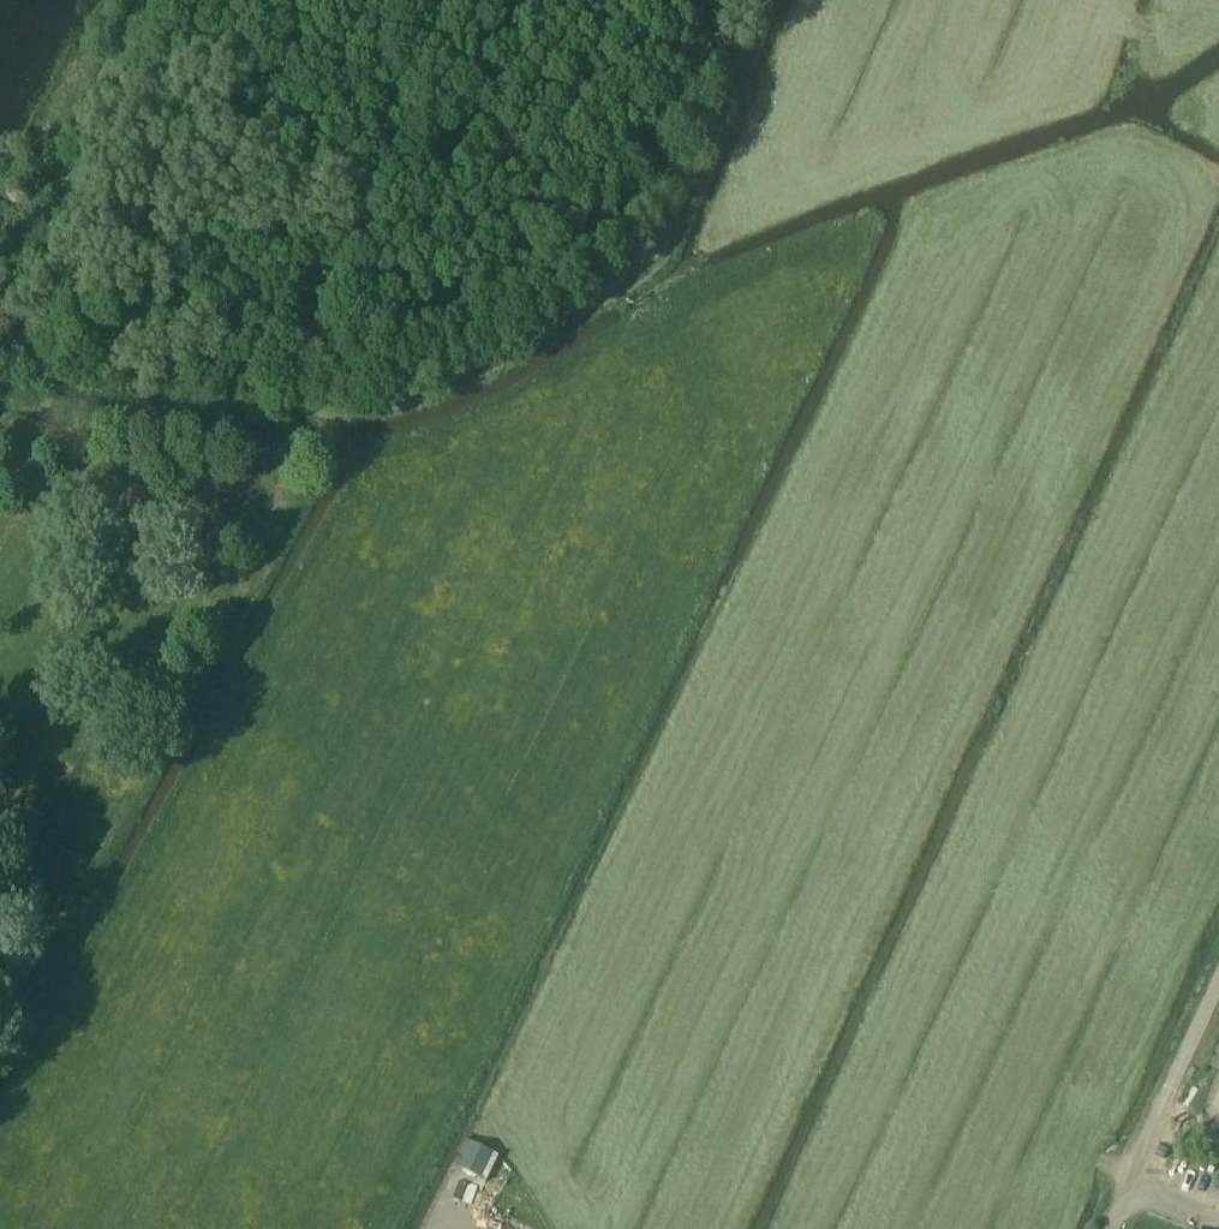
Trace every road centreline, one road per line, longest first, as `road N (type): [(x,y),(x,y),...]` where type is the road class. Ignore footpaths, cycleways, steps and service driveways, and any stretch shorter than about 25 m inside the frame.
road 1 (track): [(761,0),(663,257),(480,366),(347,405),(303,403)]
road 2 (track): [(325,350),(282,342),(230,356),(80,313),(23,244),(31,156),(130,0)]
road 3 (track): [(278,466),(467,0)]
road 4 (track): [(0,425),(239,475),(278,466)]
road 5 (residential): [(1111,1228),(1218,988)]

